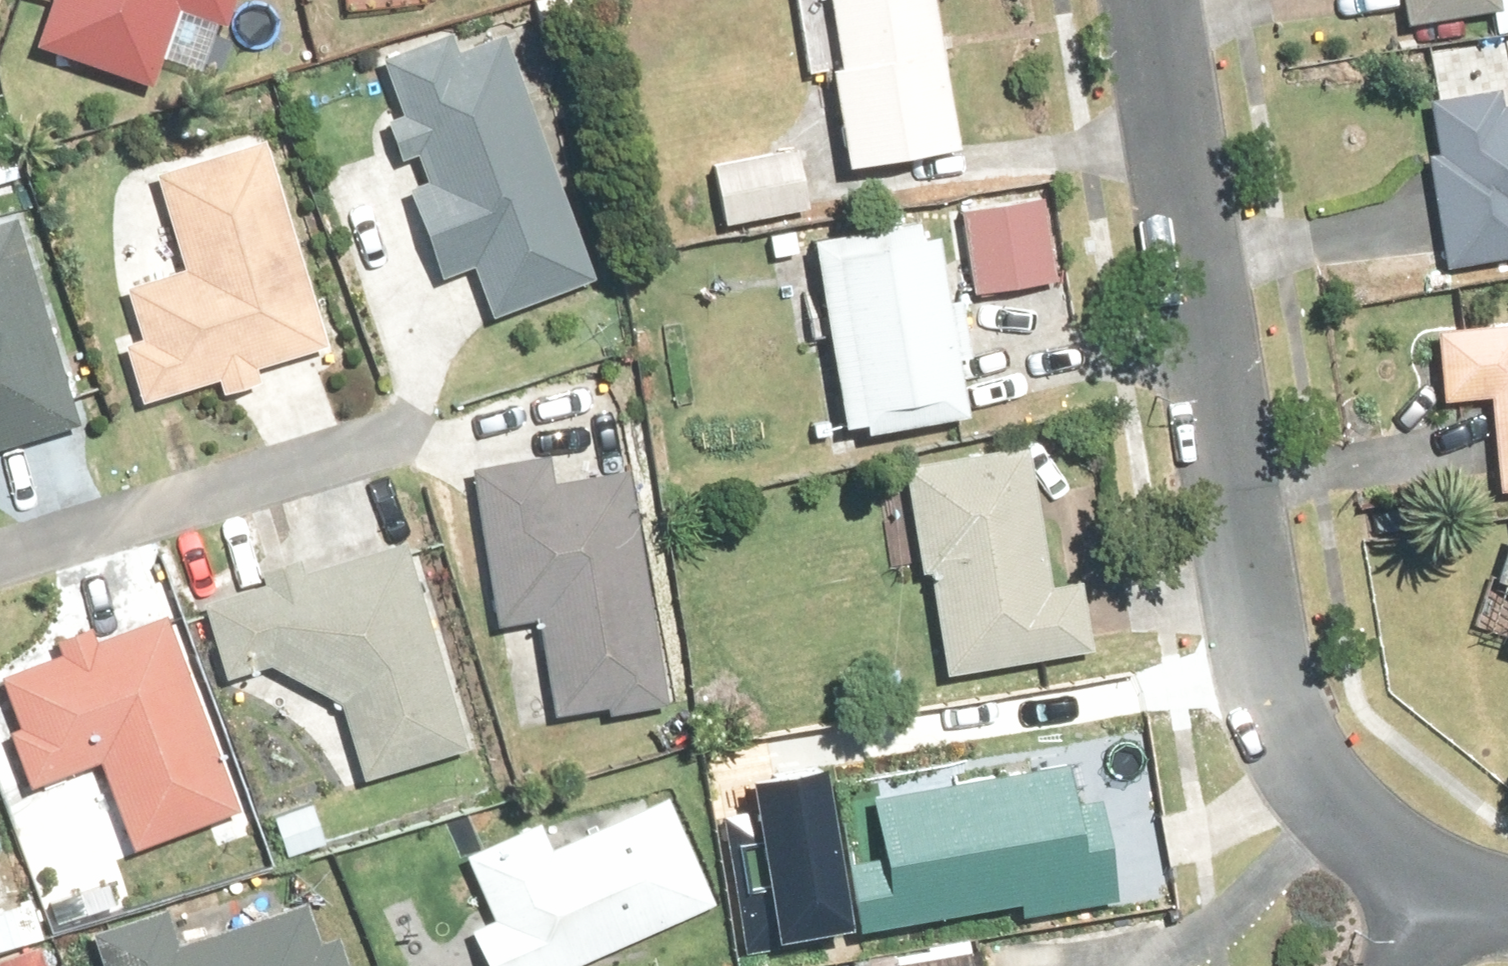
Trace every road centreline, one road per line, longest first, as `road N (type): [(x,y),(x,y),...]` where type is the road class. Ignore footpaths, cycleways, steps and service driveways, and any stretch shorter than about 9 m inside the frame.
road 1 (residential): [(1162,0),(1253,589),(1283,697),(1310,771),(1449,910)]

